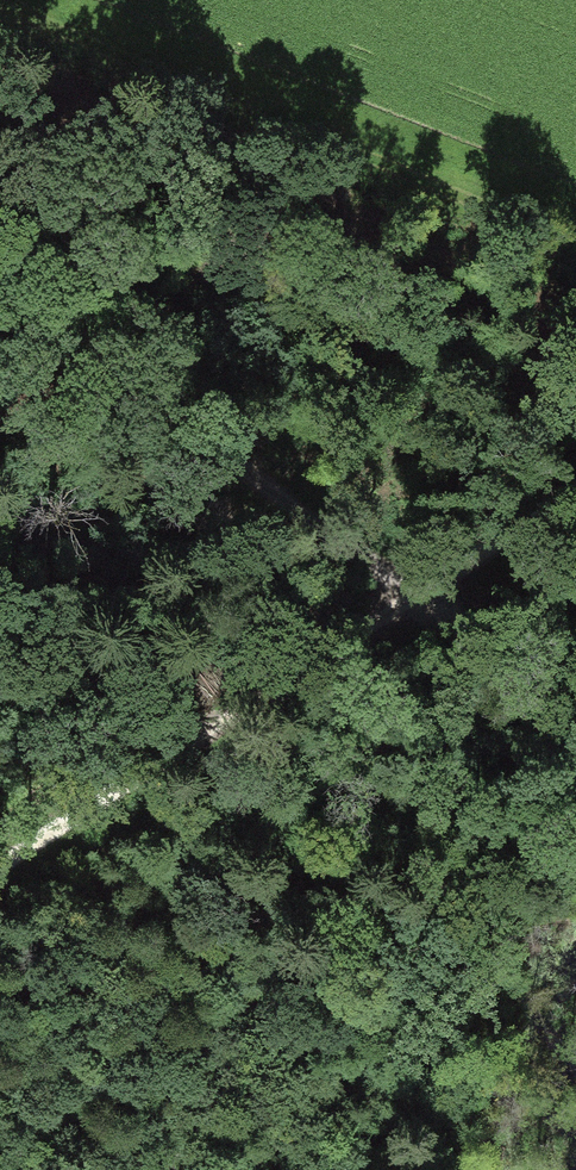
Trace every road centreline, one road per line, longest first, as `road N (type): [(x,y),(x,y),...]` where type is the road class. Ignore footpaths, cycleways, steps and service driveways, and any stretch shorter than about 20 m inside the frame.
road 1 (track): [(0,265),(47,295),(413,604)]
road 2 (track): [(413,604),(0,872)]
road 3 (track): [(413,604),(575,724)]
road 4 (track): [(575,492),(413,604)]

